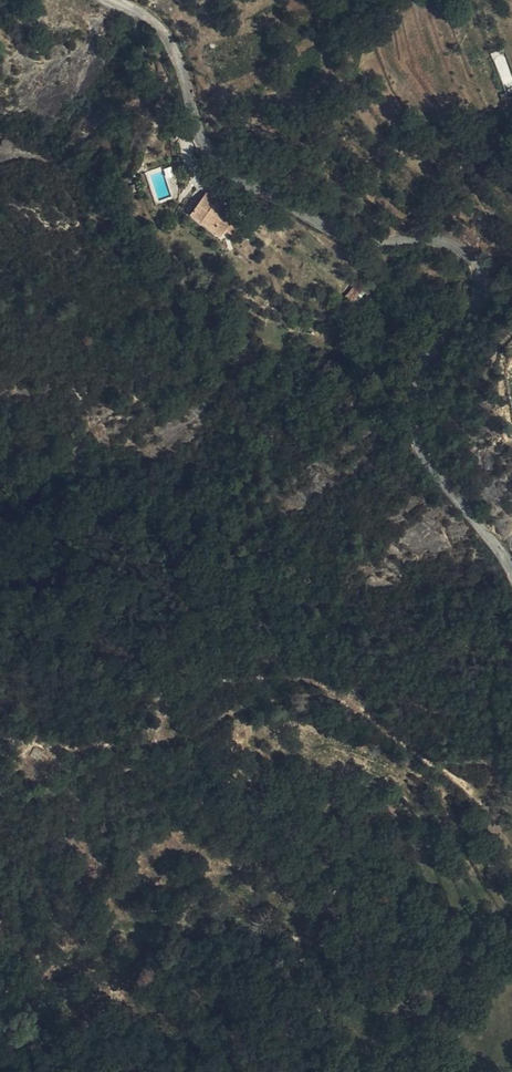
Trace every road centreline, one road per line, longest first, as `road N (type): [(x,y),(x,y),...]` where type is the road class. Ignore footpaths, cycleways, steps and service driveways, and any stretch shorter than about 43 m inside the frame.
road 1 (residential): [(511,571),(425,459),(417,424),(419,386),(475,303),(478,270),(458,249),(430,239),(361,241),(332,233),(221,166),(203,143),(170,48),(147,15),(115,0)]

